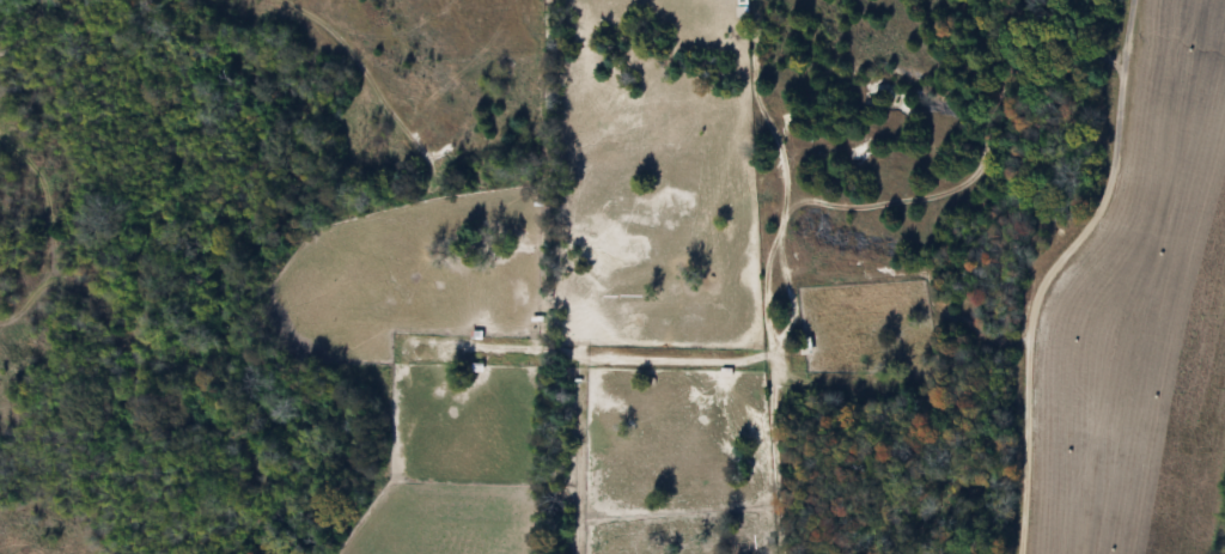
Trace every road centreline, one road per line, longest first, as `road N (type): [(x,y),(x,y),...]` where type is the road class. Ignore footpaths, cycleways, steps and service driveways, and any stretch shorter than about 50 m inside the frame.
road 1 (track): [(1014,553),(1035,312),(1041,291),(1104,200),(1134,0)]

